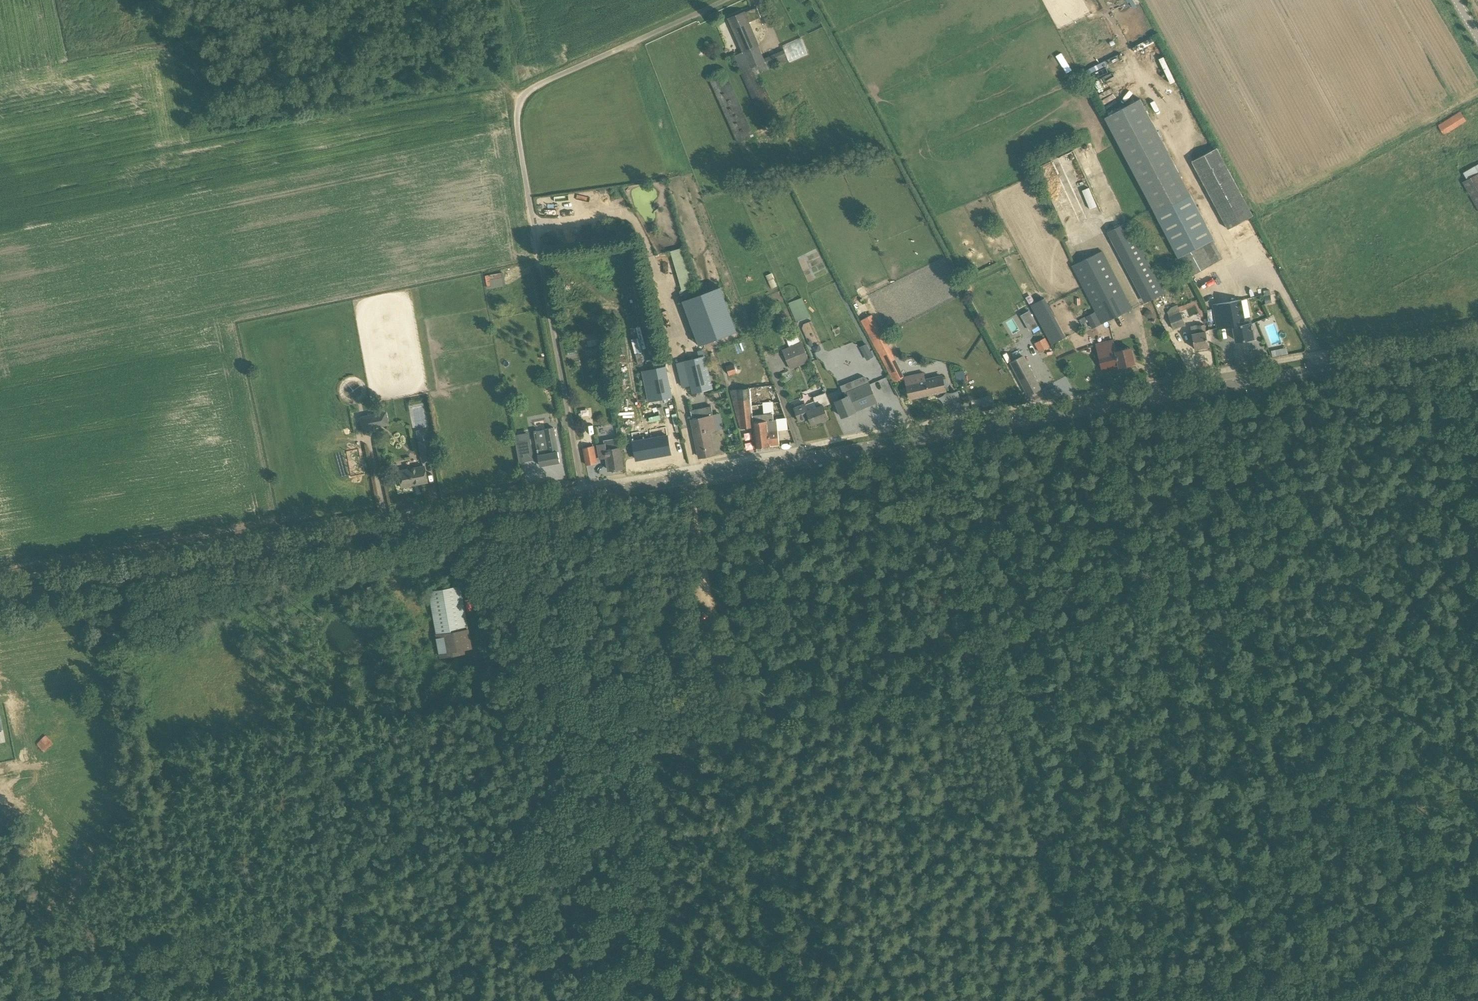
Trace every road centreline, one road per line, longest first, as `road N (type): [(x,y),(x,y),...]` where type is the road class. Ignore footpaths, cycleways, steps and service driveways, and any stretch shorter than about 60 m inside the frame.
road 1 (tertiary): [(585,497),(1477,342)]
road 2 (tertiary): [(0,598),(585,497)]
road 3 (unclassified): [(585,497),(530,116),(549,85),(693,22)]

